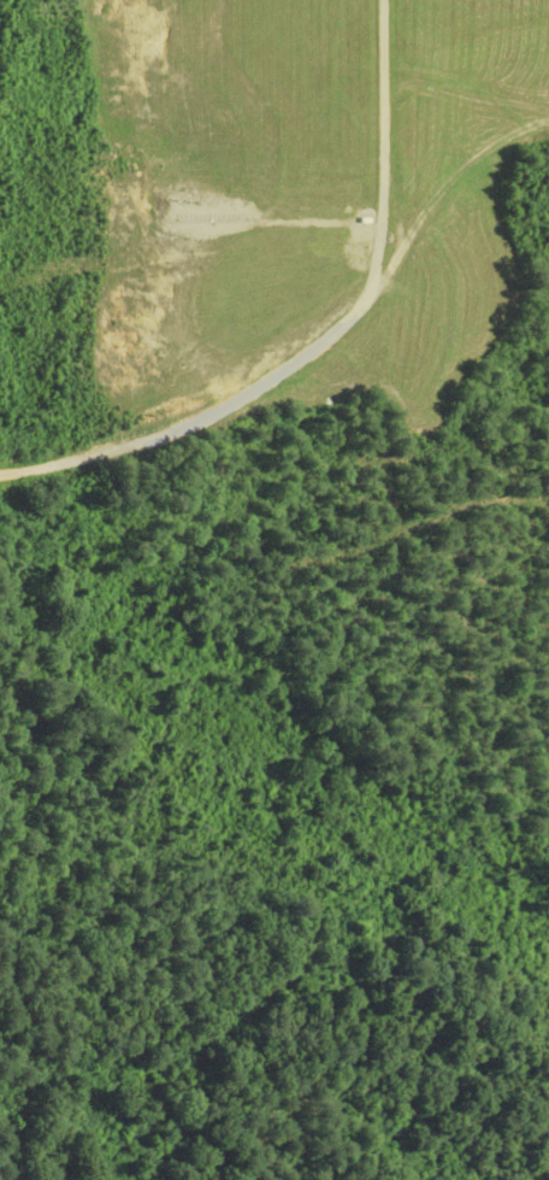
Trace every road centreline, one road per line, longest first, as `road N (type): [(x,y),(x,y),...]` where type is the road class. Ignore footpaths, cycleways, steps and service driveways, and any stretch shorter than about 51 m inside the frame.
road 1 (track): [(0,497),(270,393),(288,366),(372,295),(388,213),(387,0)]

